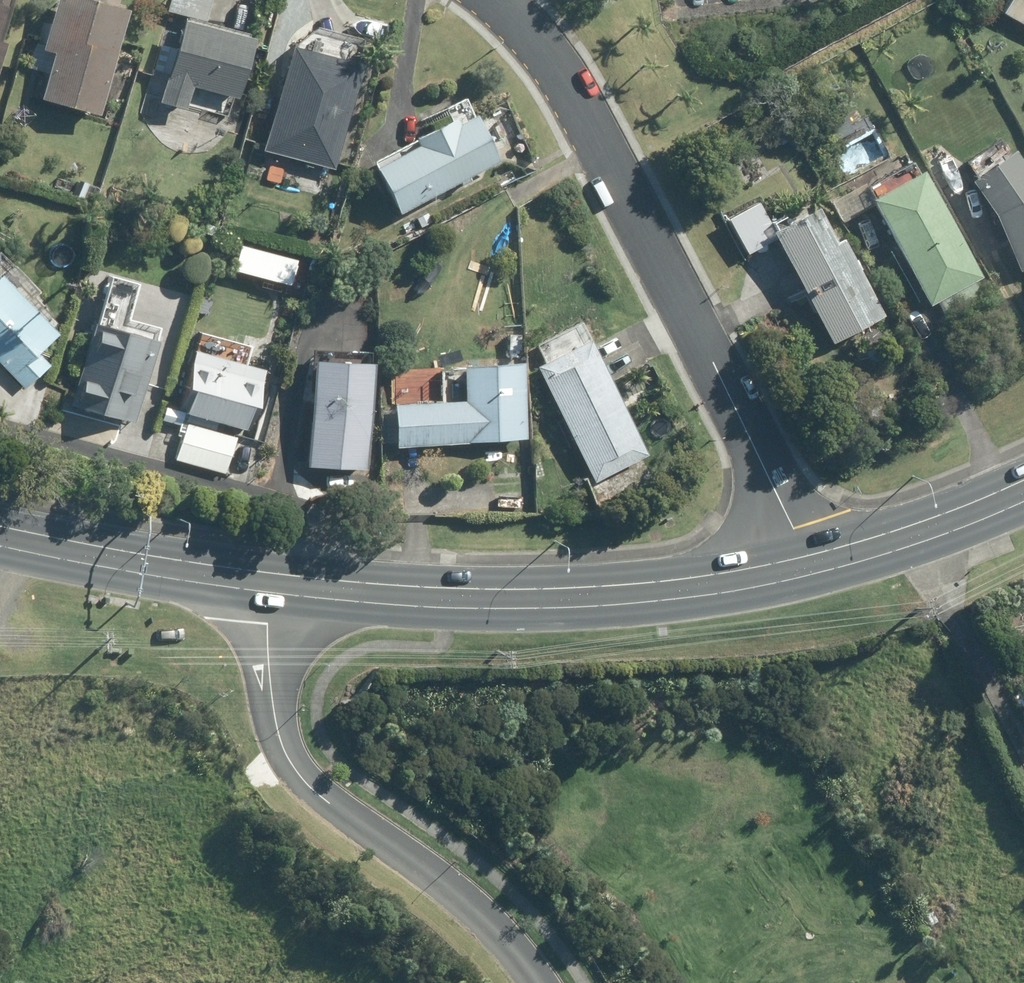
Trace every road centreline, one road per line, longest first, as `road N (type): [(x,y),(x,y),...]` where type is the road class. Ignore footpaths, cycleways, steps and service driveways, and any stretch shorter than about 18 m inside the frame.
road 1 (residential): [(497,0),(560,68),(816,565)]
road 2 (primary): [(268,582),(552,599),(685,588),(816,565)]
road 3 (residential): [(268,582),(271,687),(292,764),(338,810),(468,900),(537,982)]
road 4 (primary): [(0,533),(268,582)]
road 5 (primary): [(816,565),(1023,488)]

